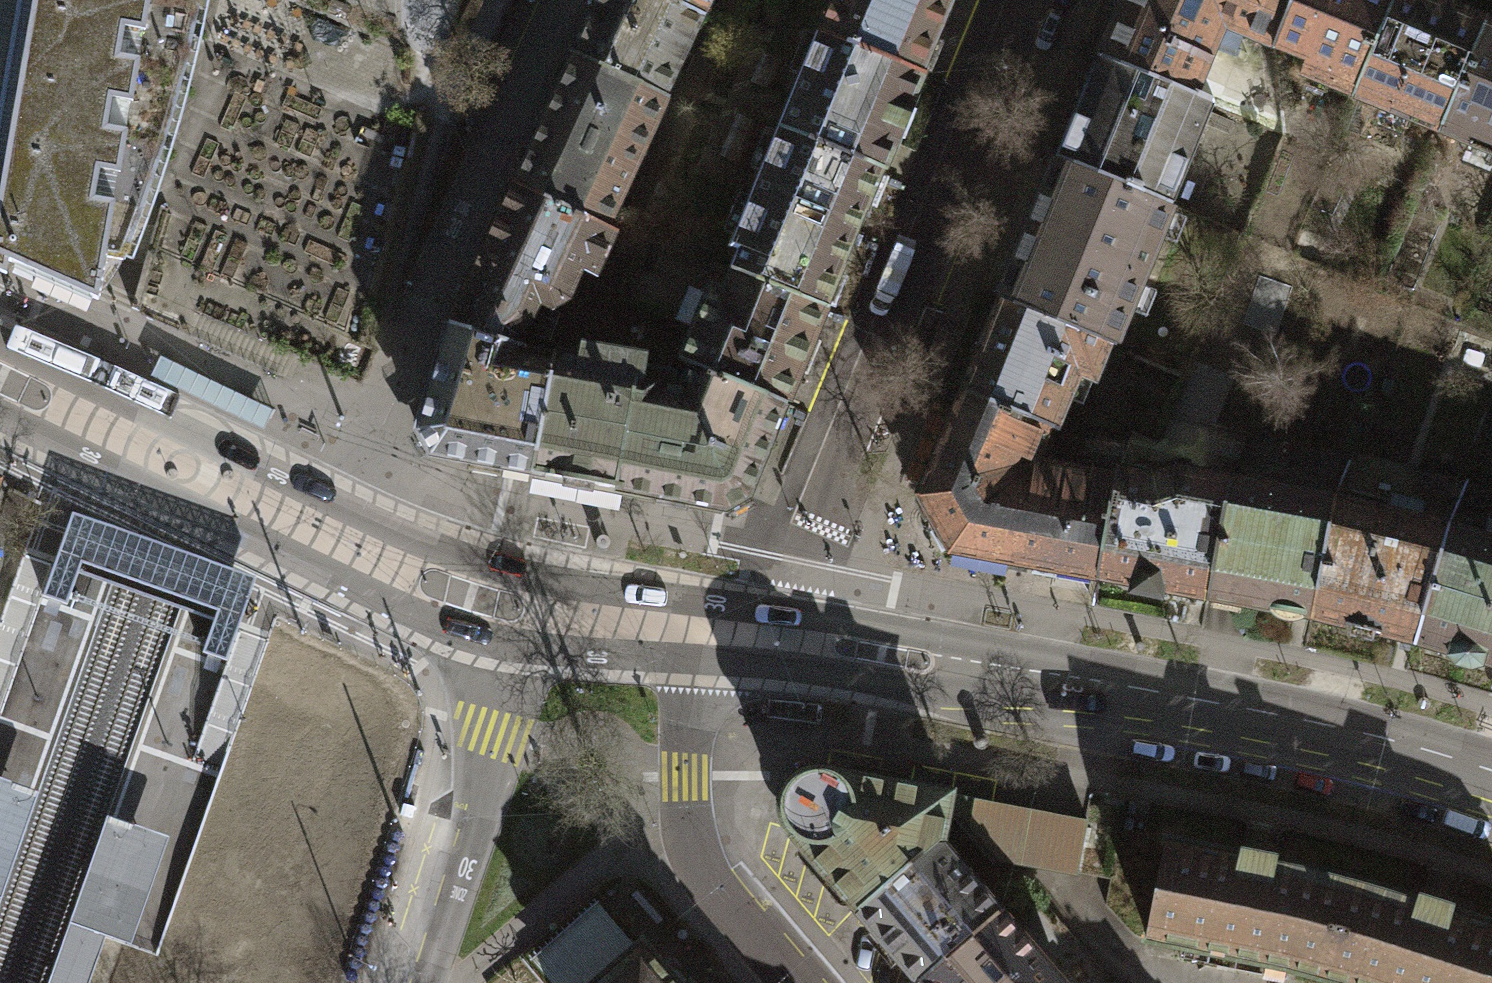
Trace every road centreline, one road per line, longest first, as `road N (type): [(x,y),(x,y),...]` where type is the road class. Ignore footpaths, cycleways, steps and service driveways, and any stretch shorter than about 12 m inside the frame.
road 1 (tertiary): [(768,638),(1311,737),(1491,792)]
road 2 (residential): [(1030,0),(768,638)]
road 3 (residential): [(326,537),(553,0)]
road 4 (residential): [(799,982),(701,878),(681,829),(678,772),(694,629)]
road 5 (residential): [(520,604),(425,982)]
road 6 (tertiary): [(0,378),(326,537)]
road 7 (tertiary): [(326,537),(460,594),(520,604)]
road 8 (tertiary): [(520,604),(694,629)]

